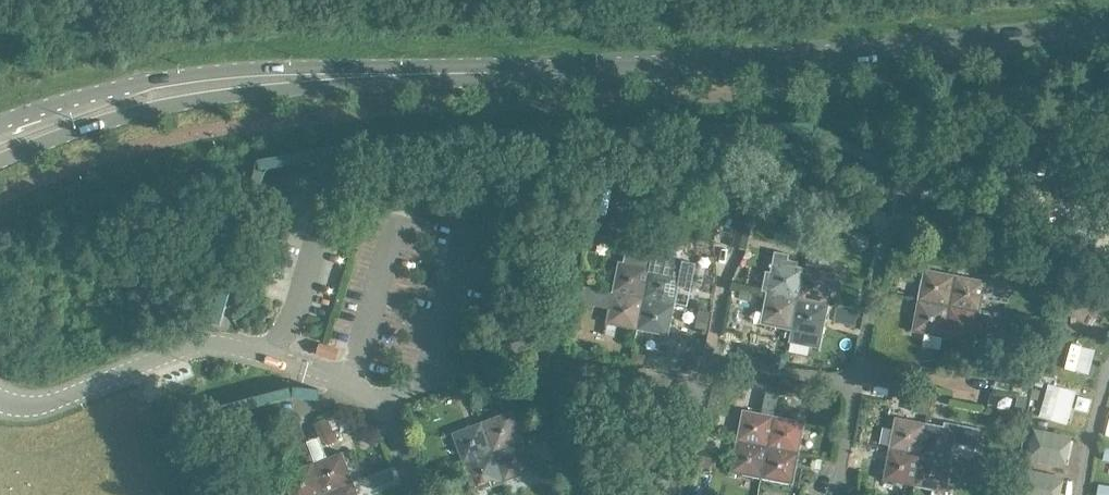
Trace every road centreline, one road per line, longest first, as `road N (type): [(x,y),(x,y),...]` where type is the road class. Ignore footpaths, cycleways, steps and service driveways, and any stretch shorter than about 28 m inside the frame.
road 1 (primary): [(212,84),(787,62),(1108,35)]
road 2 (primary): [(0,161),(212,84)]
road 3 (primary): [(212,84),(143,84),(0,121)]

